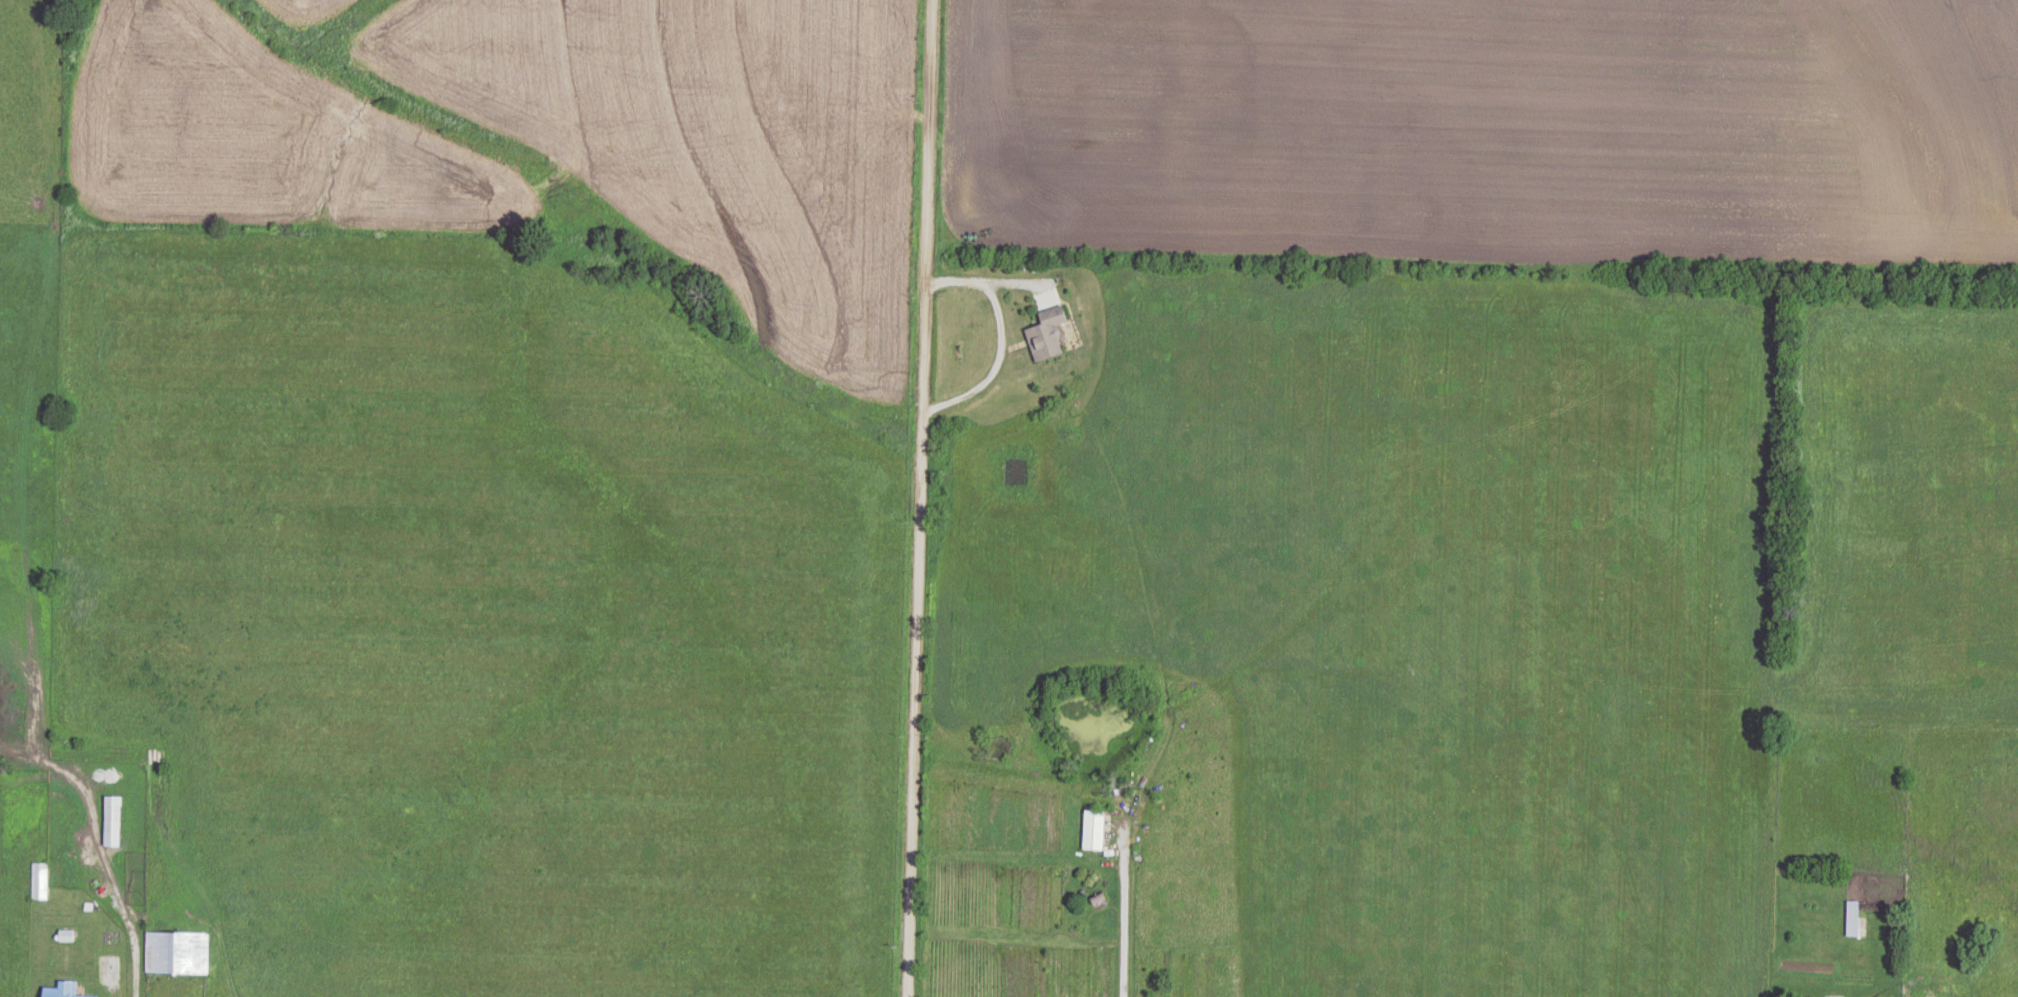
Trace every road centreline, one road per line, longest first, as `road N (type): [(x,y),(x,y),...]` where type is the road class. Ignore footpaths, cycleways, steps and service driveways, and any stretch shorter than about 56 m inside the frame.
road 1 (residential): [(896,996),(923,0)]

